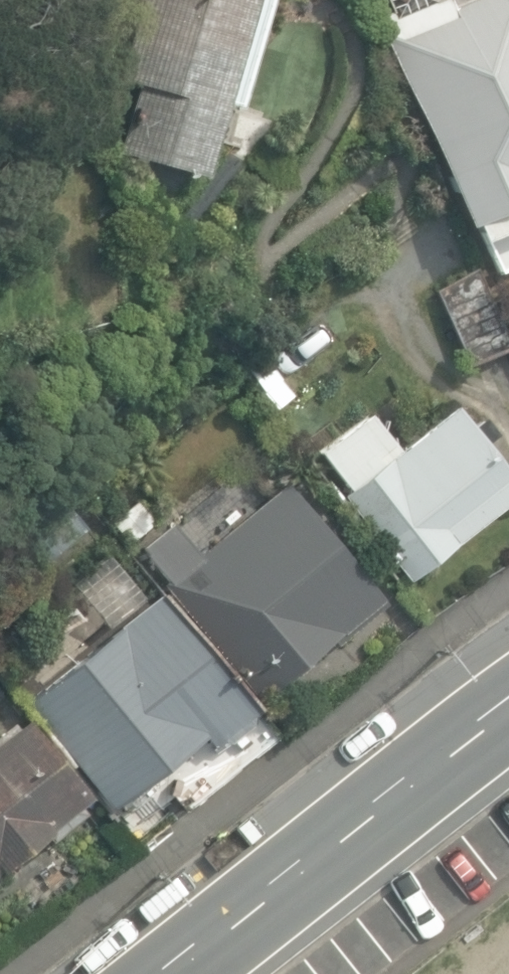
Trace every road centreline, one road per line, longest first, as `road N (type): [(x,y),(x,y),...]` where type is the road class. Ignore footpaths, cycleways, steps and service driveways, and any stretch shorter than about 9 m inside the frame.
road 1 (tertiary): [(508,699),(154,973)]

